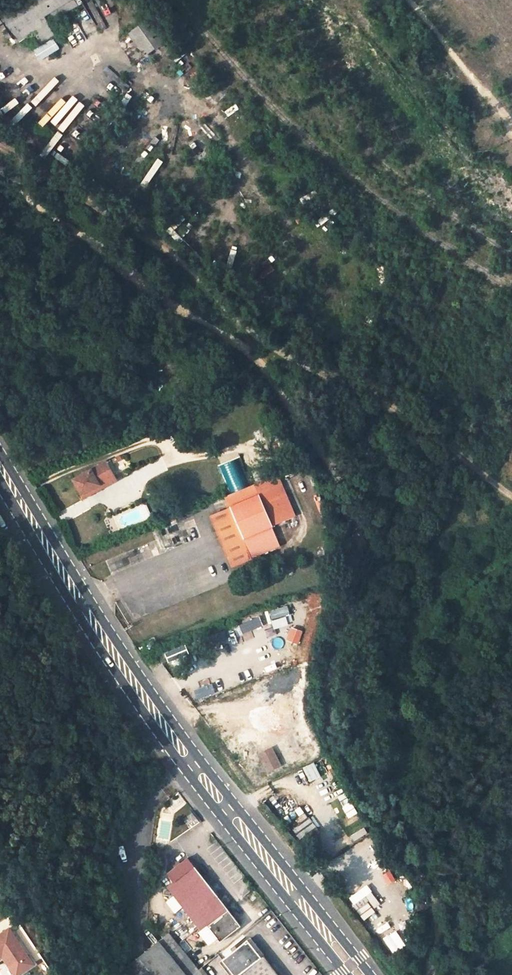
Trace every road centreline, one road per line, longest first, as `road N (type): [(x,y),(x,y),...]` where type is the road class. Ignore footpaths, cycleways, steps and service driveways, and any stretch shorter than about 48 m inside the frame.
road 1 (primary): [(357,974),(191,762),(0,464)]
road 2 (track): [(511,497),(383,402),(279,351),(177,258),(0,149)]

